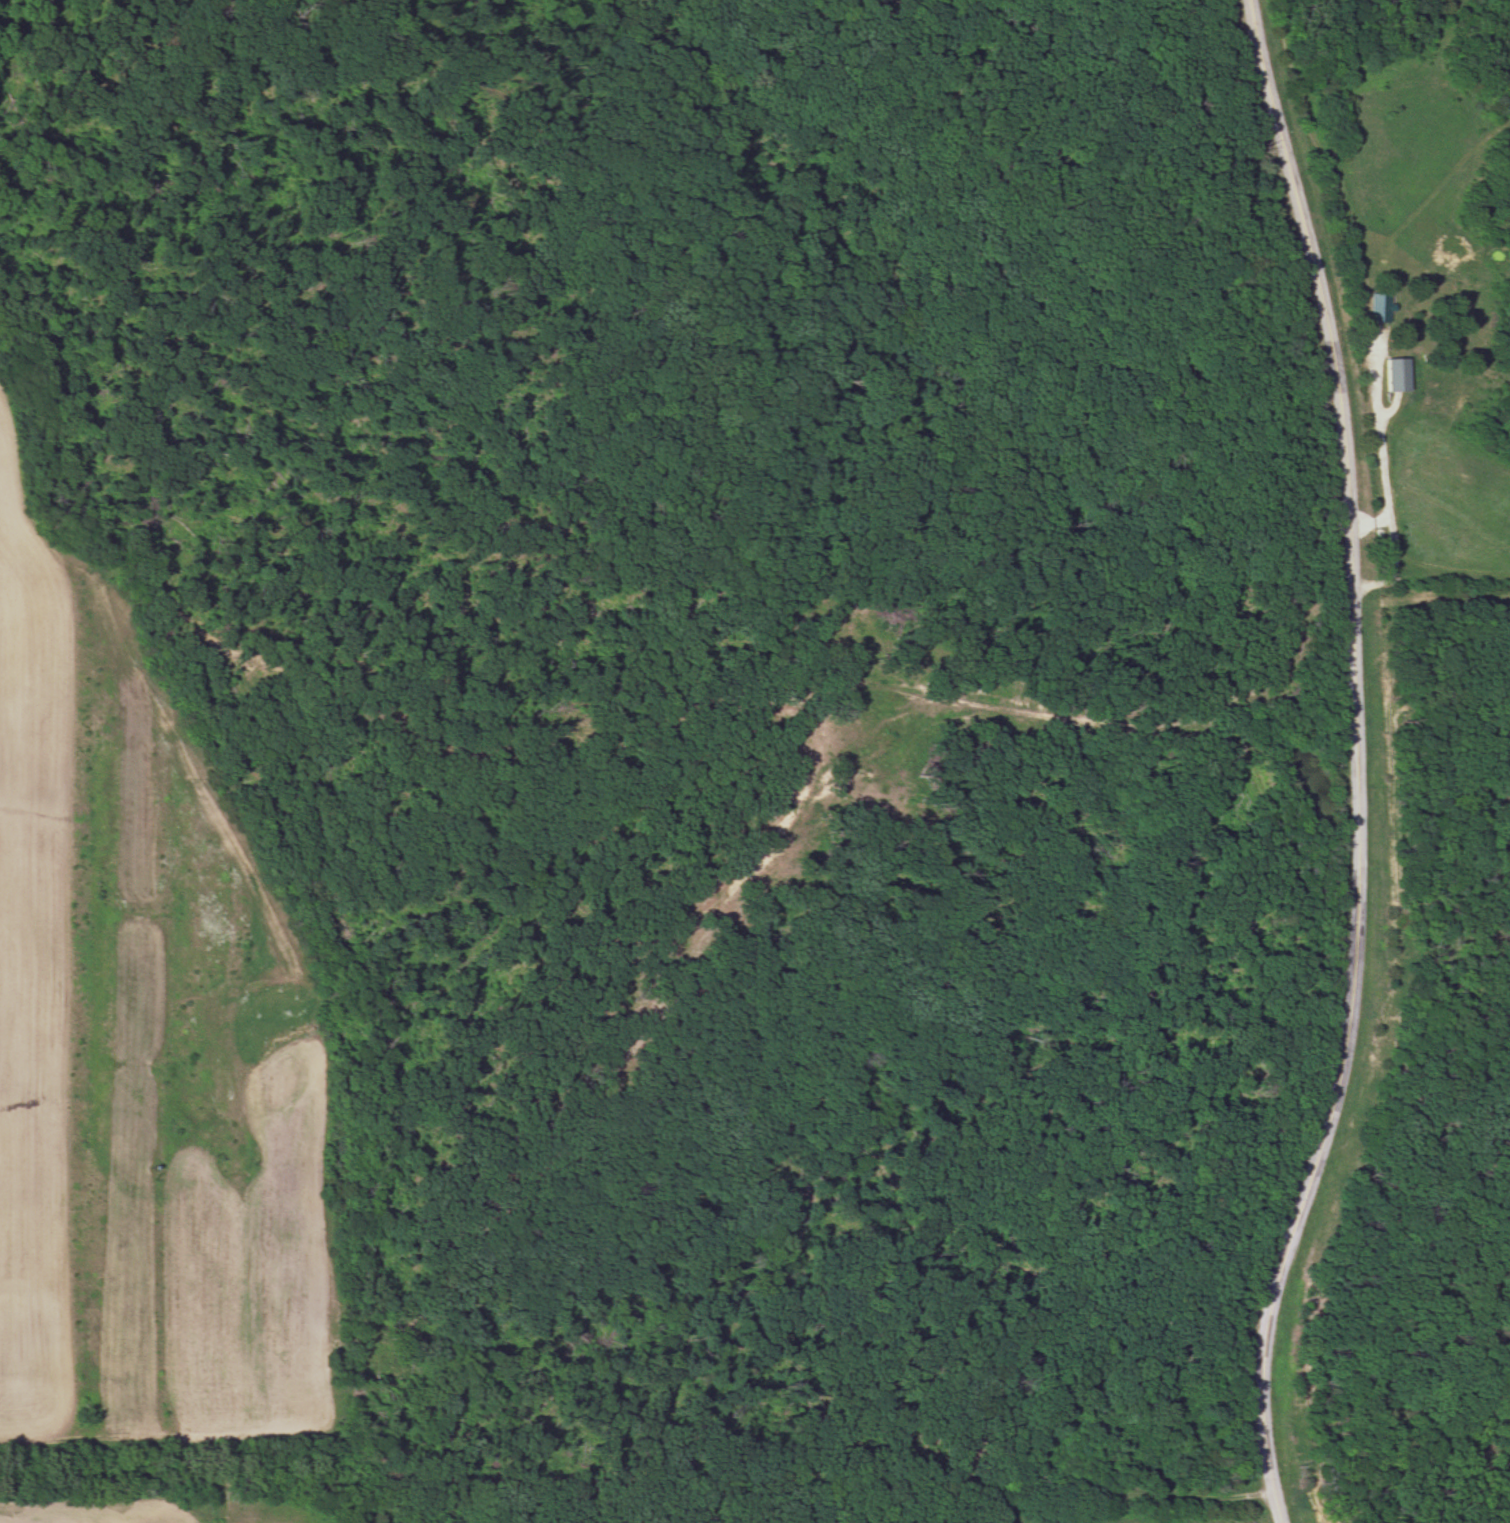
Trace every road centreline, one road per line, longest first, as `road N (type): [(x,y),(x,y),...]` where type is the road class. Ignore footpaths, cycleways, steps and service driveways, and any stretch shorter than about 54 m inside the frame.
road 1 (tertiary): [(1285,1522),(1264,1370),(1290,1248),(1343,1079),(1358,990),(1358,682),(1346,425),(1329,304),(1271,101),(1251,0)]

